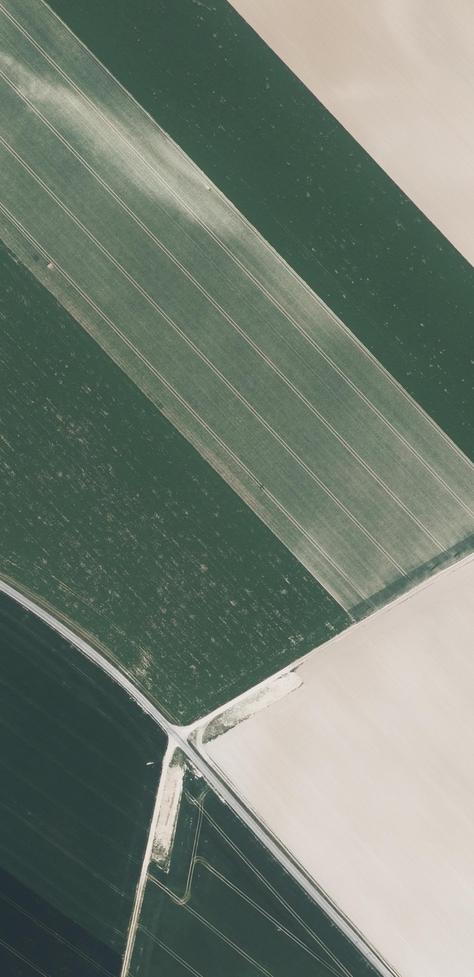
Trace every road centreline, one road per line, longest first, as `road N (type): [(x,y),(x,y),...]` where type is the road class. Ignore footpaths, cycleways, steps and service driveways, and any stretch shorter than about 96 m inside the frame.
road 1 (tertiary): [(389,976),(109,666),(0,585)]
road 2 (track): [(473,555),(295,664)]

